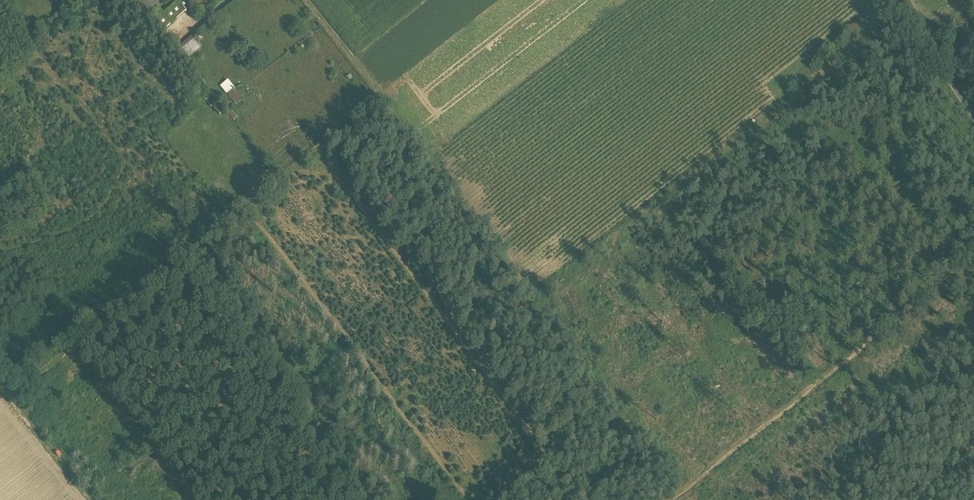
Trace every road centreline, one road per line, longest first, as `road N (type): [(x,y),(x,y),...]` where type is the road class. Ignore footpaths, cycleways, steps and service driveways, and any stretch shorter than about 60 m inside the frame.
road 1 (track): [(9,397),(388,102)]
road 2 (track): [(973,255),(675,499)]
road 3 (track): [(306,0),(534,297)]
road 4 (track): [(687,499),(546,312)]
road 5 (unclassified): [(894,0),(973,128)]
road 6 (track): [(95,499),(0,385)]

